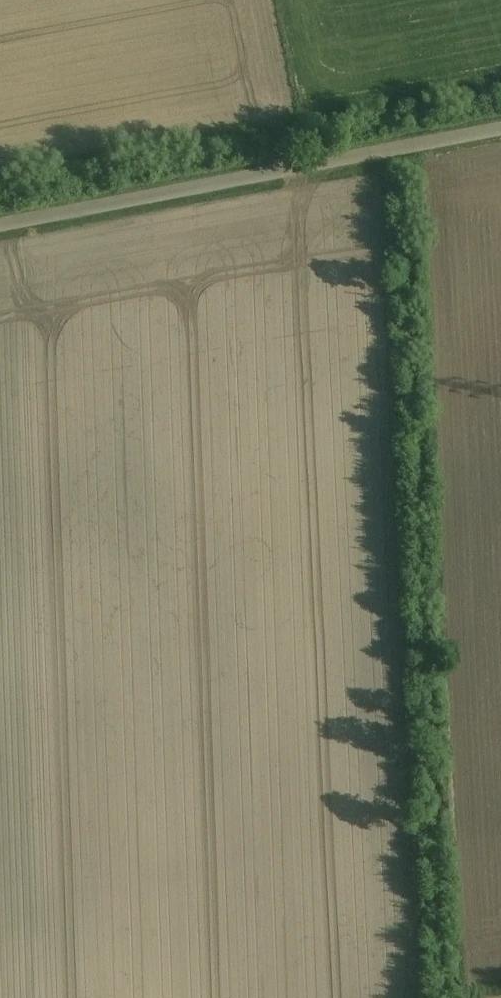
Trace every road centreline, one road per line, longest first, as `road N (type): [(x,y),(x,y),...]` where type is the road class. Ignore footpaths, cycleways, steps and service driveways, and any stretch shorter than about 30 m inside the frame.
road 1 (unclassified): [(0,225),(500,129)]

